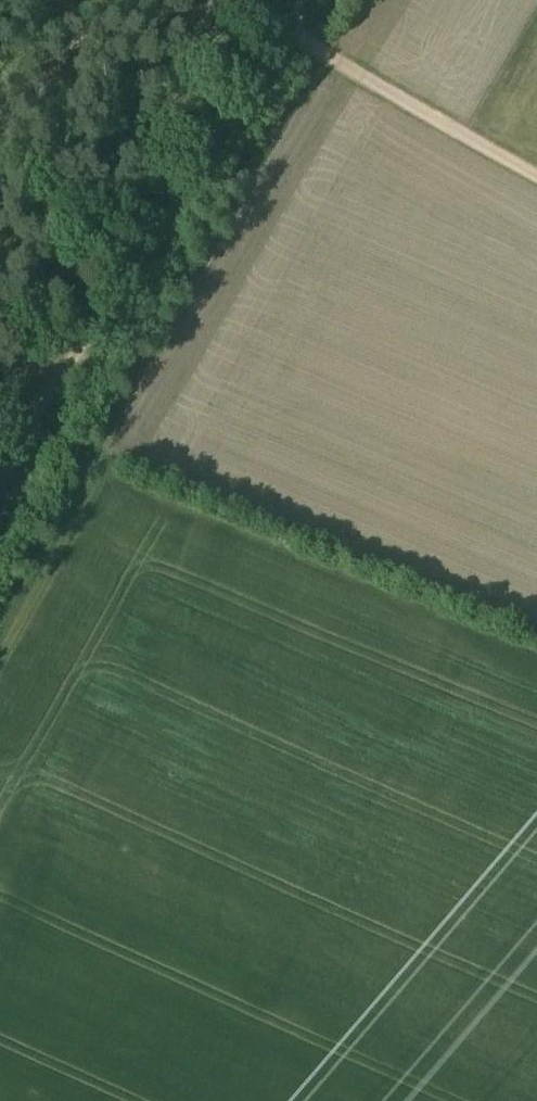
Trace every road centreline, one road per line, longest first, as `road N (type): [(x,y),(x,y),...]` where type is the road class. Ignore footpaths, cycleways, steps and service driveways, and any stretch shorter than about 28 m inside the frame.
road 1 (track): [(256,0),(0,482)]

